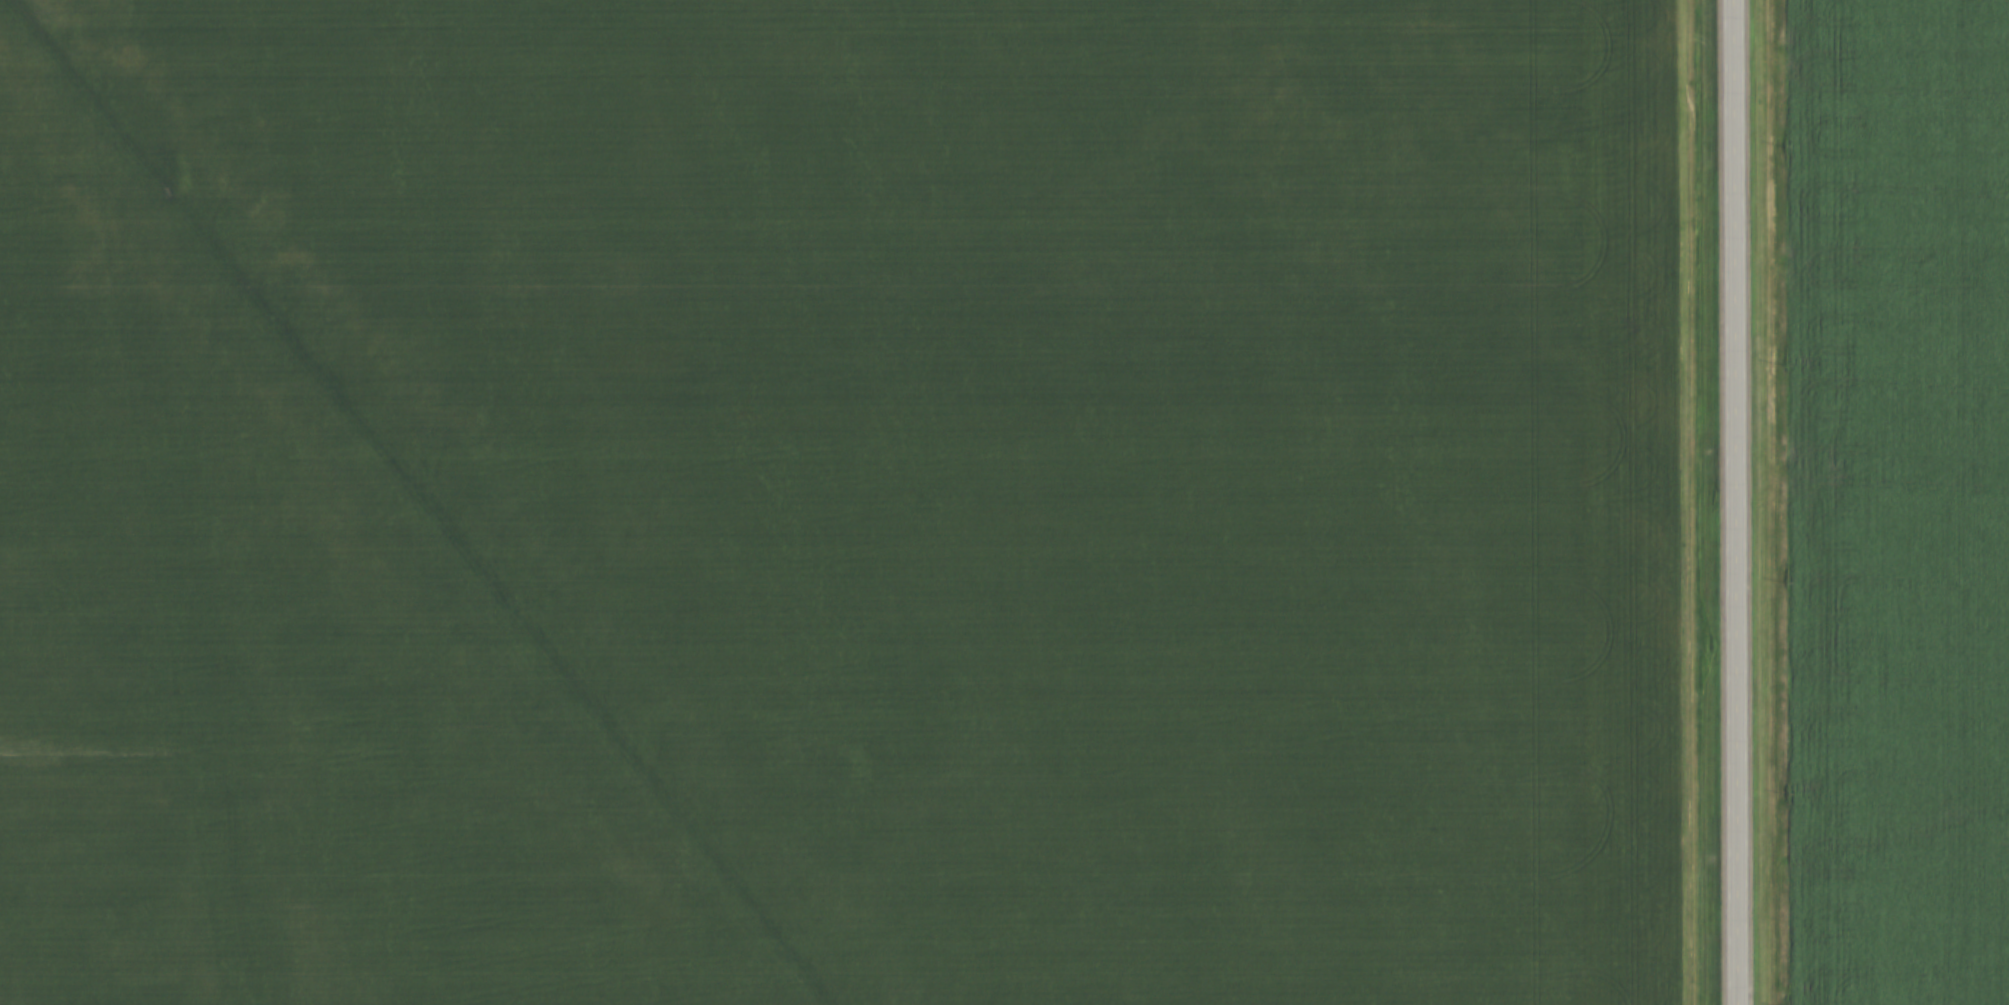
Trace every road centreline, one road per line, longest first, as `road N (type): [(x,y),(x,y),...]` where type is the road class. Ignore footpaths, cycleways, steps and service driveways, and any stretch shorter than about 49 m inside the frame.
road 1 (primary): [(1744,1004),(1739,0)]

